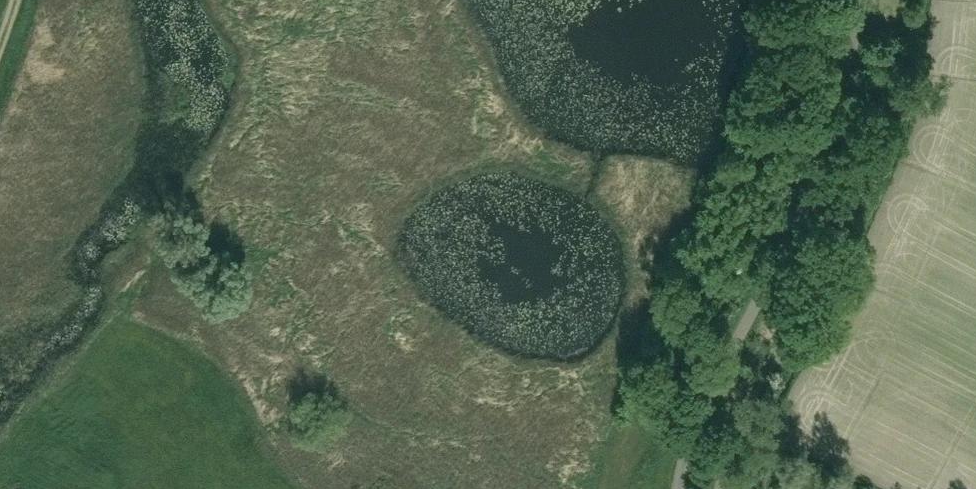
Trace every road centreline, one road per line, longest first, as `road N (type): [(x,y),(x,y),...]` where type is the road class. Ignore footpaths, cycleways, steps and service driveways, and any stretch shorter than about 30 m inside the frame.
road 1 (unclassified): [(680,488),(695,439),(828,145),(861,0)]

